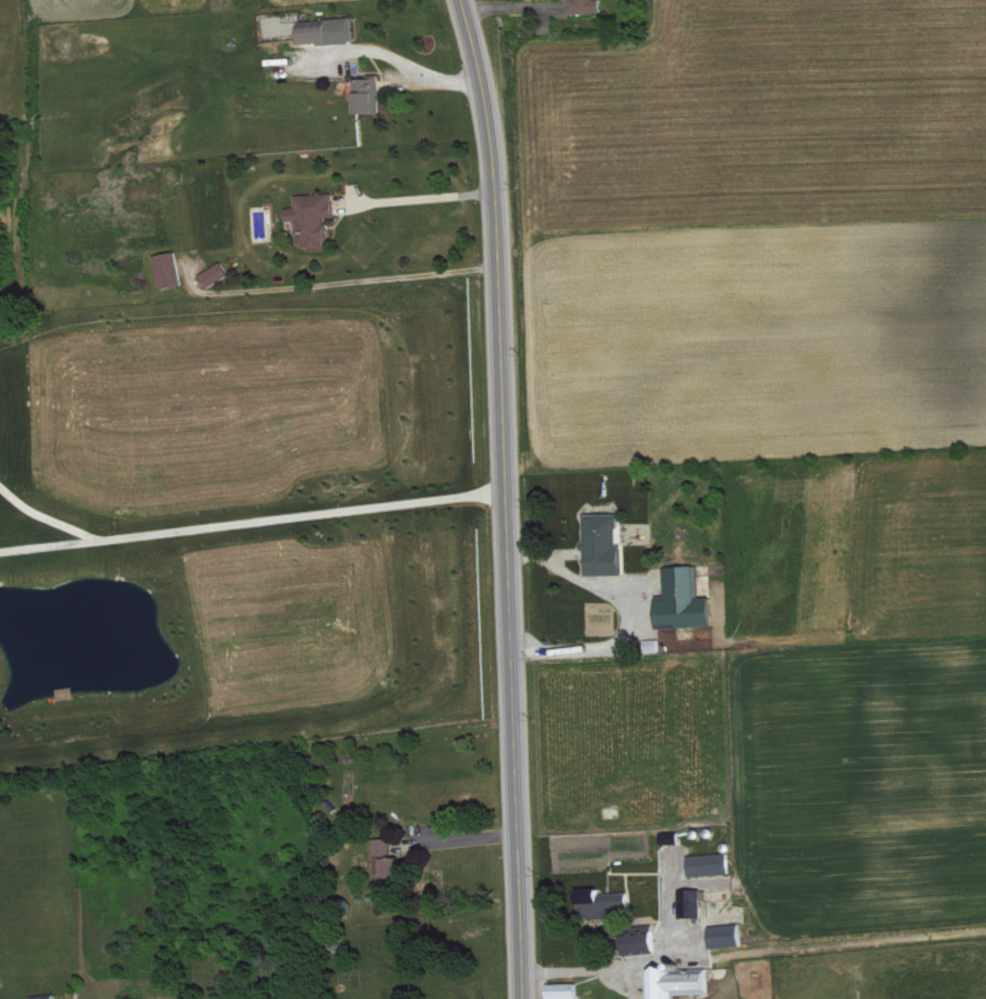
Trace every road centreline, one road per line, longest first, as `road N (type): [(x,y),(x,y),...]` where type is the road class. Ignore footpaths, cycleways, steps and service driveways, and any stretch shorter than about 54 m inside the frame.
road 1 (secondary): [(523,998),(494,149),(463,0)]

